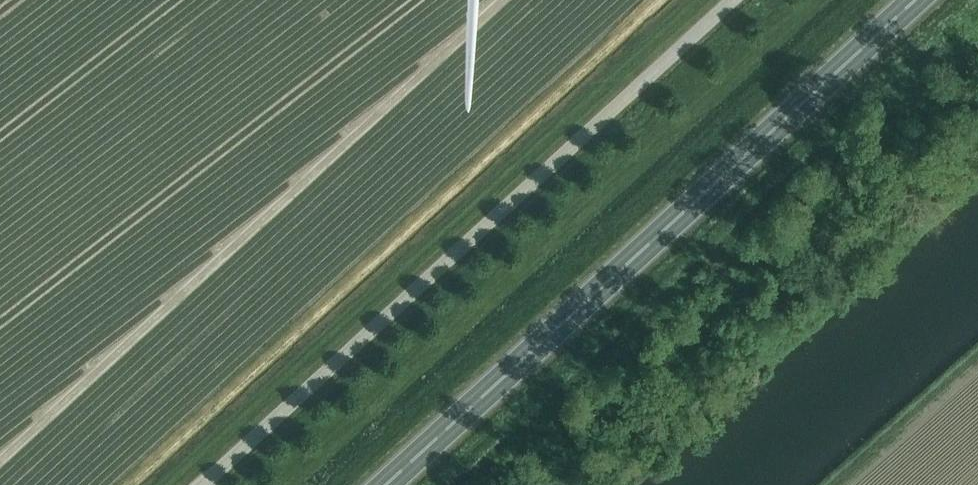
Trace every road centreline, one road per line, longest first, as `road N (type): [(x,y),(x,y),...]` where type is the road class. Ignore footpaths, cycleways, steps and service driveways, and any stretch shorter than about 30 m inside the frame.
road 1 (trunk): [(382,484),(916,0)]
road 2 (unclassified): [(202,484),(729,0)]

